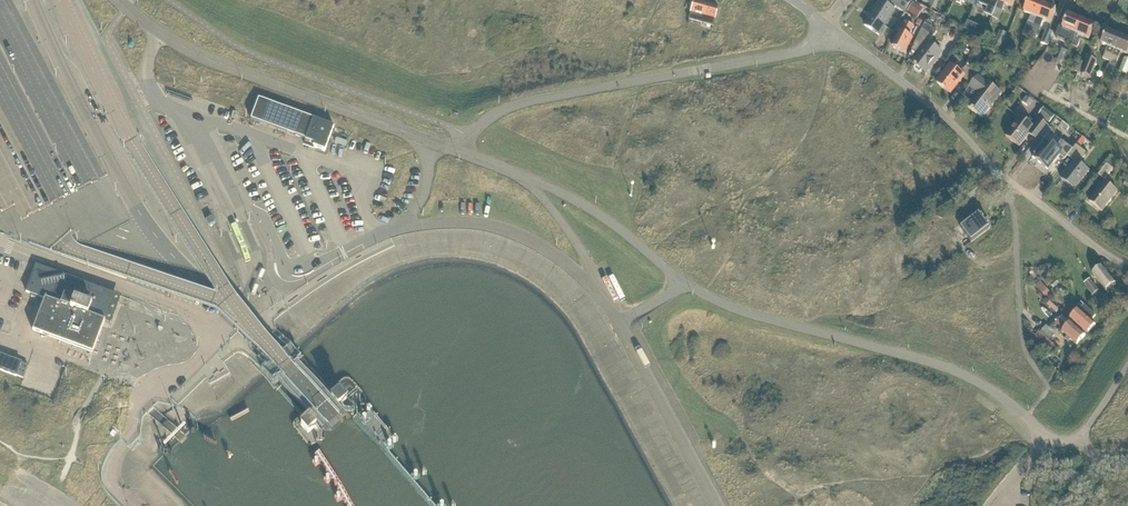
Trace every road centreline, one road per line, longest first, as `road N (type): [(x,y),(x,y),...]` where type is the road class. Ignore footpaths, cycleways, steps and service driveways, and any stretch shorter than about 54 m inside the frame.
road 1 (unclassified): [(825,28),(789,54),(511,106),(468,134),(459,153)]
road 2 (unclassified): [(385,231),(309,266),(289,264),(265,219),(205,172),(150,85),(157,31)]
road 3 (residential): [(825,28),(1127,268)]
road 4 (unclassified): [(837,336),(956,371),(1059,444),(1082,434),(1127,364)]
road 5 (unclassified): [(459,153),(219,63),(157,31)]
road 6 (unclassified): [(385,231),(445,224),(503,230),(560,260),(606,299)]
road 7 (unclassified): [(618,323),(718,505)]
road 8 (unclassified): [(685,285),(583,210),(523,179)]
road 9 (unclassified): [(837,336),(723,306),(685,285)]
road 10 (unclassified): [(606,299),(571,233),(523,179)]

